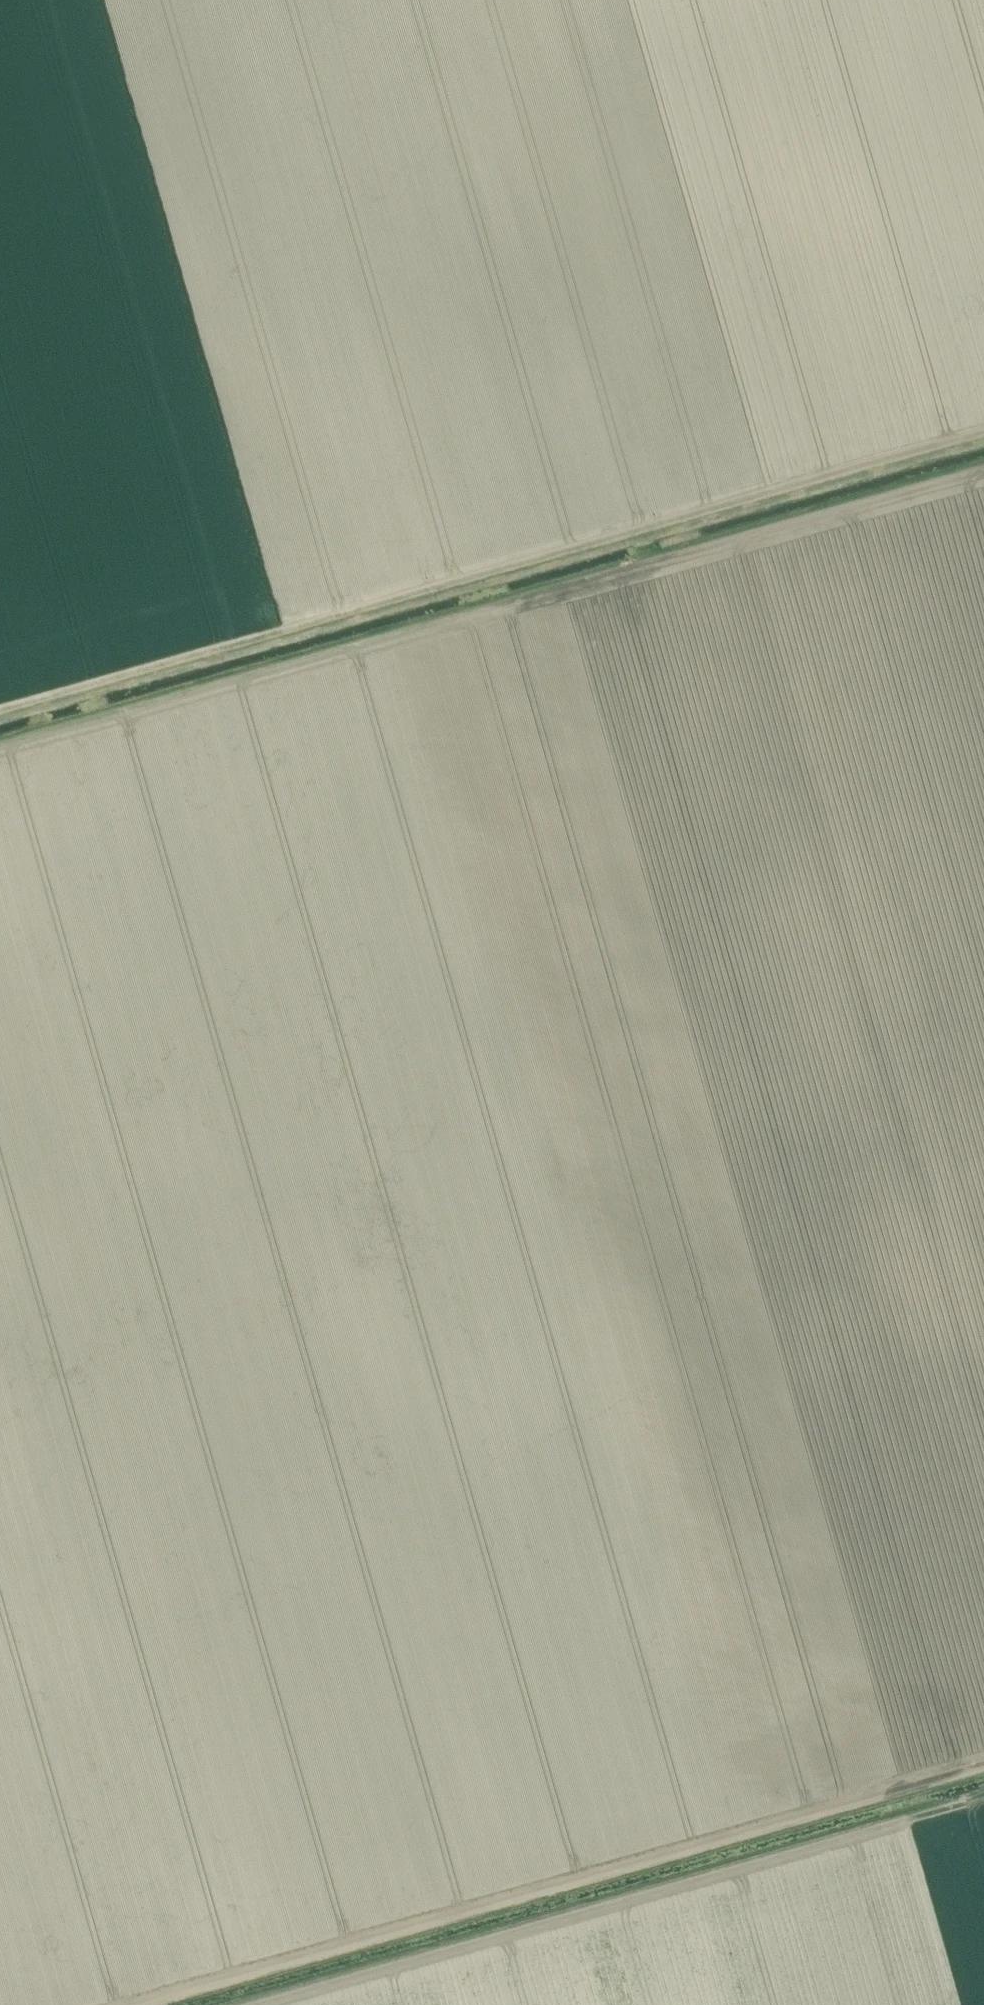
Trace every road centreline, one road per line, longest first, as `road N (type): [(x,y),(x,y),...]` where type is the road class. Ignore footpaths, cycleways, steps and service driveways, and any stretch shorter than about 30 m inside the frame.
road 1 (track): [(249,2004),(983,1796)]

